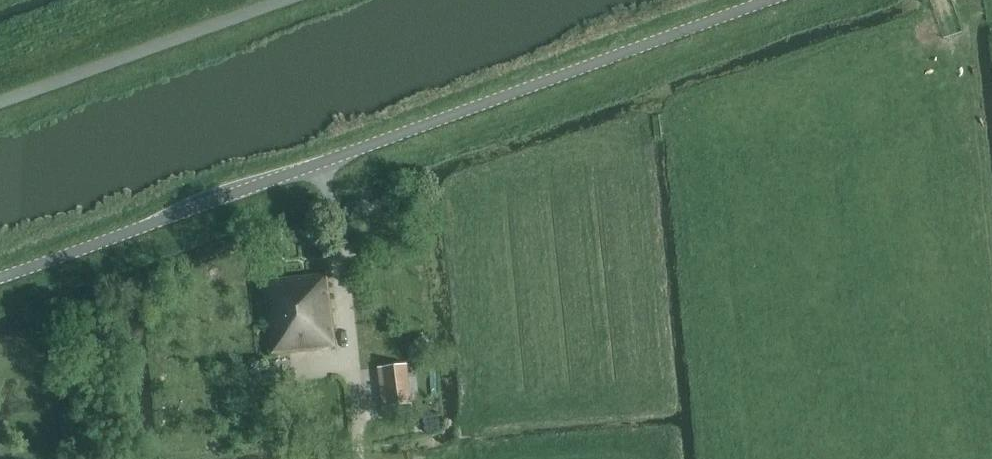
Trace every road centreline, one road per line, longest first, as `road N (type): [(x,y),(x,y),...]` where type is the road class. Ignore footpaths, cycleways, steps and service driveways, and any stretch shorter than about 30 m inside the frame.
road 1 (unclassified): [(0,282),(775,0)]
road 2 (unclassified): [(0,105),(301,0)]

